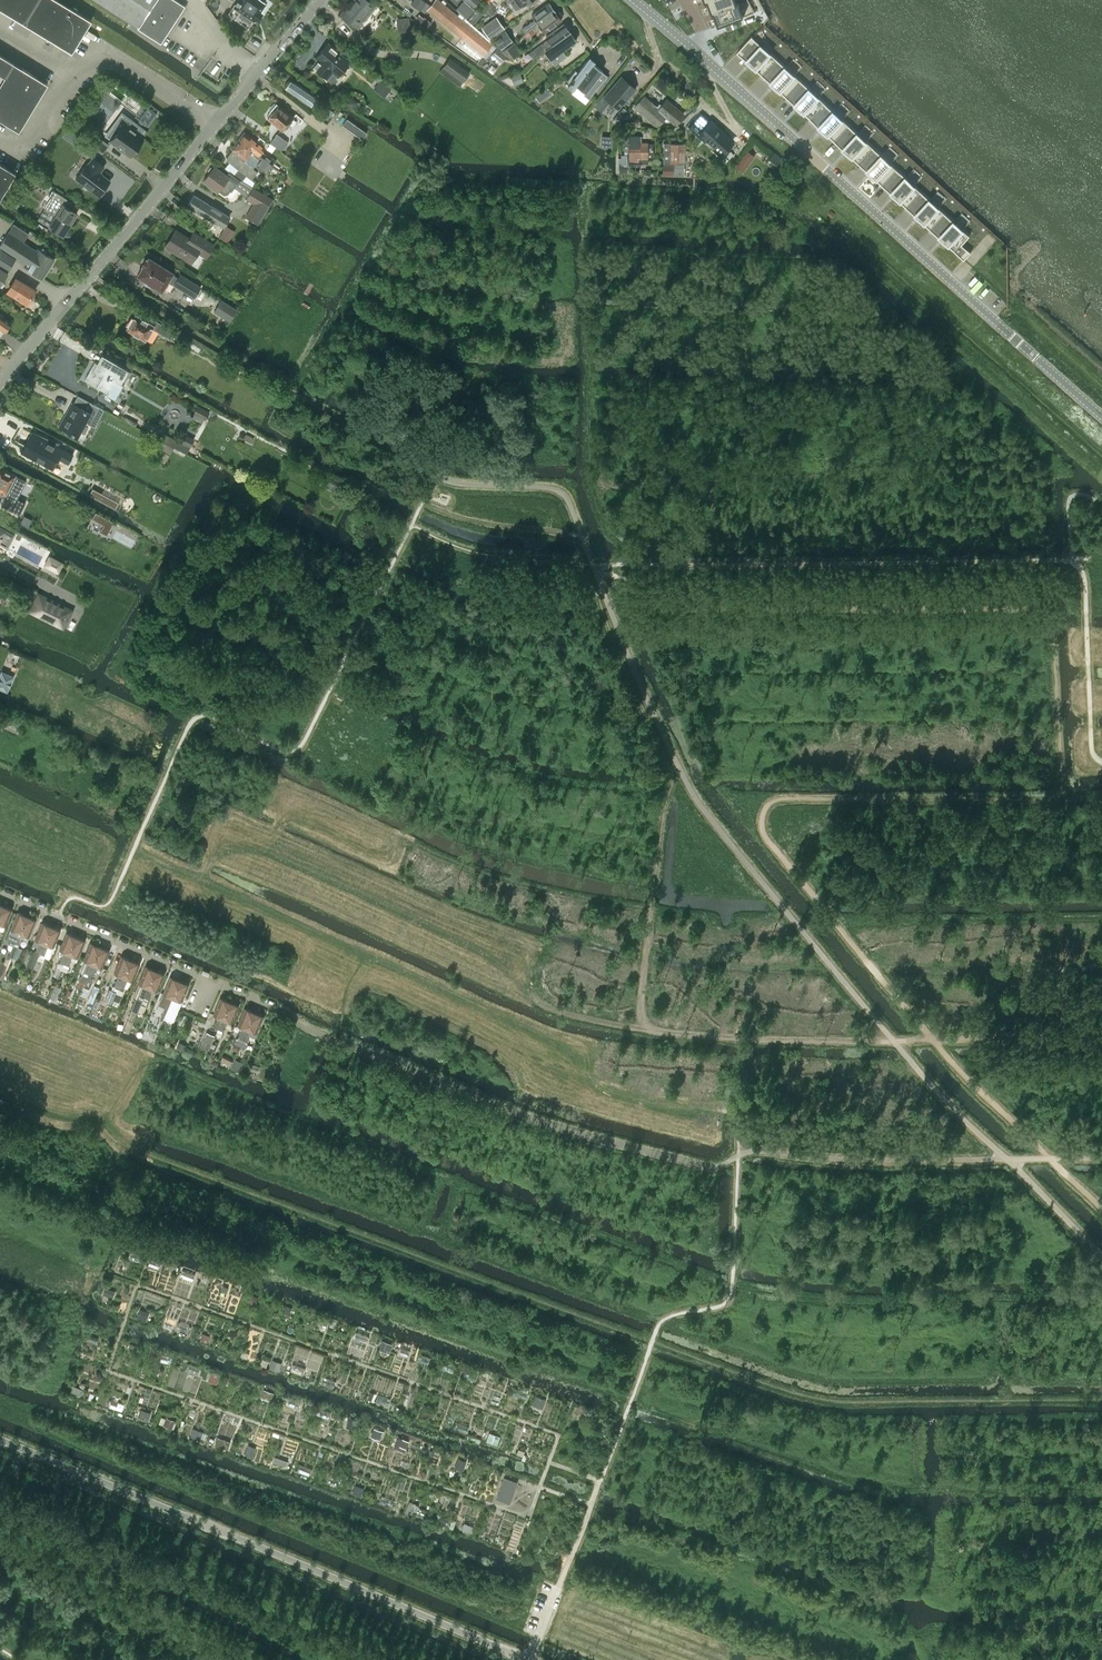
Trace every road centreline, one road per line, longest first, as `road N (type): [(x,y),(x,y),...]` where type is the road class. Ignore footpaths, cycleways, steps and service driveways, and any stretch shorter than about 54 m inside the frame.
road 1 (track): [(132,1120),(124,1147),(803,1395),(1101,1399)]
road 2 (unclassified): [(529,1659),(0,1440)]
road 3 (tertiary): [(1101,416),(685,42)]
road 4 (track): [(591,1503),(895,1615),(919,1632),(1101,1621)]
road 5 (residential): [(0,384),(318,0)]
road 6 (track): [(854,235),(1101,455)]
road 7 (residential): [(272,1007),(0,892)]
road 8 (track): [(1101,374),(1029,310),(989,316)]

